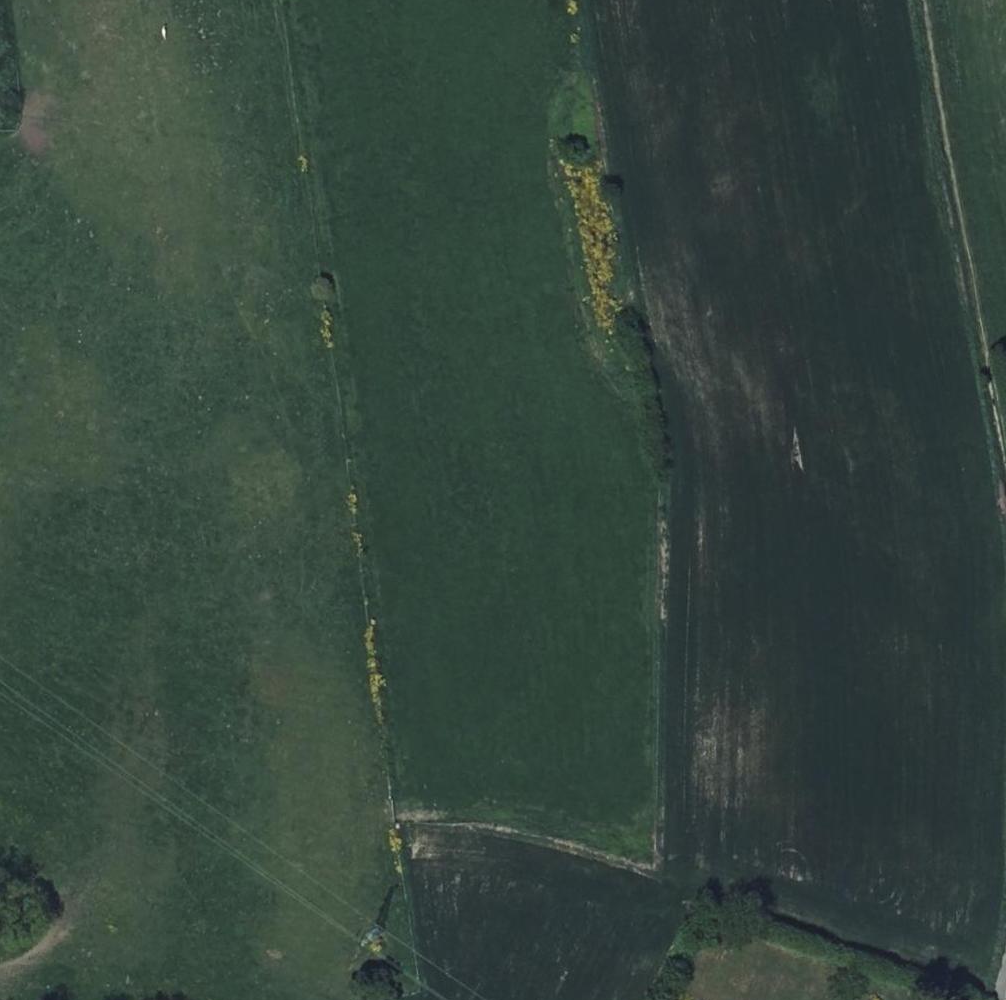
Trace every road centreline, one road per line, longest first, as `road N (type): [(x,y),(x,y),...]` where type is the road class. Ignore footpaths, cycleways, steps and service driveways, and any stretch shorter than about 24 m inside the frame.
road 1 (track): [(1005,425),(921,0)]

